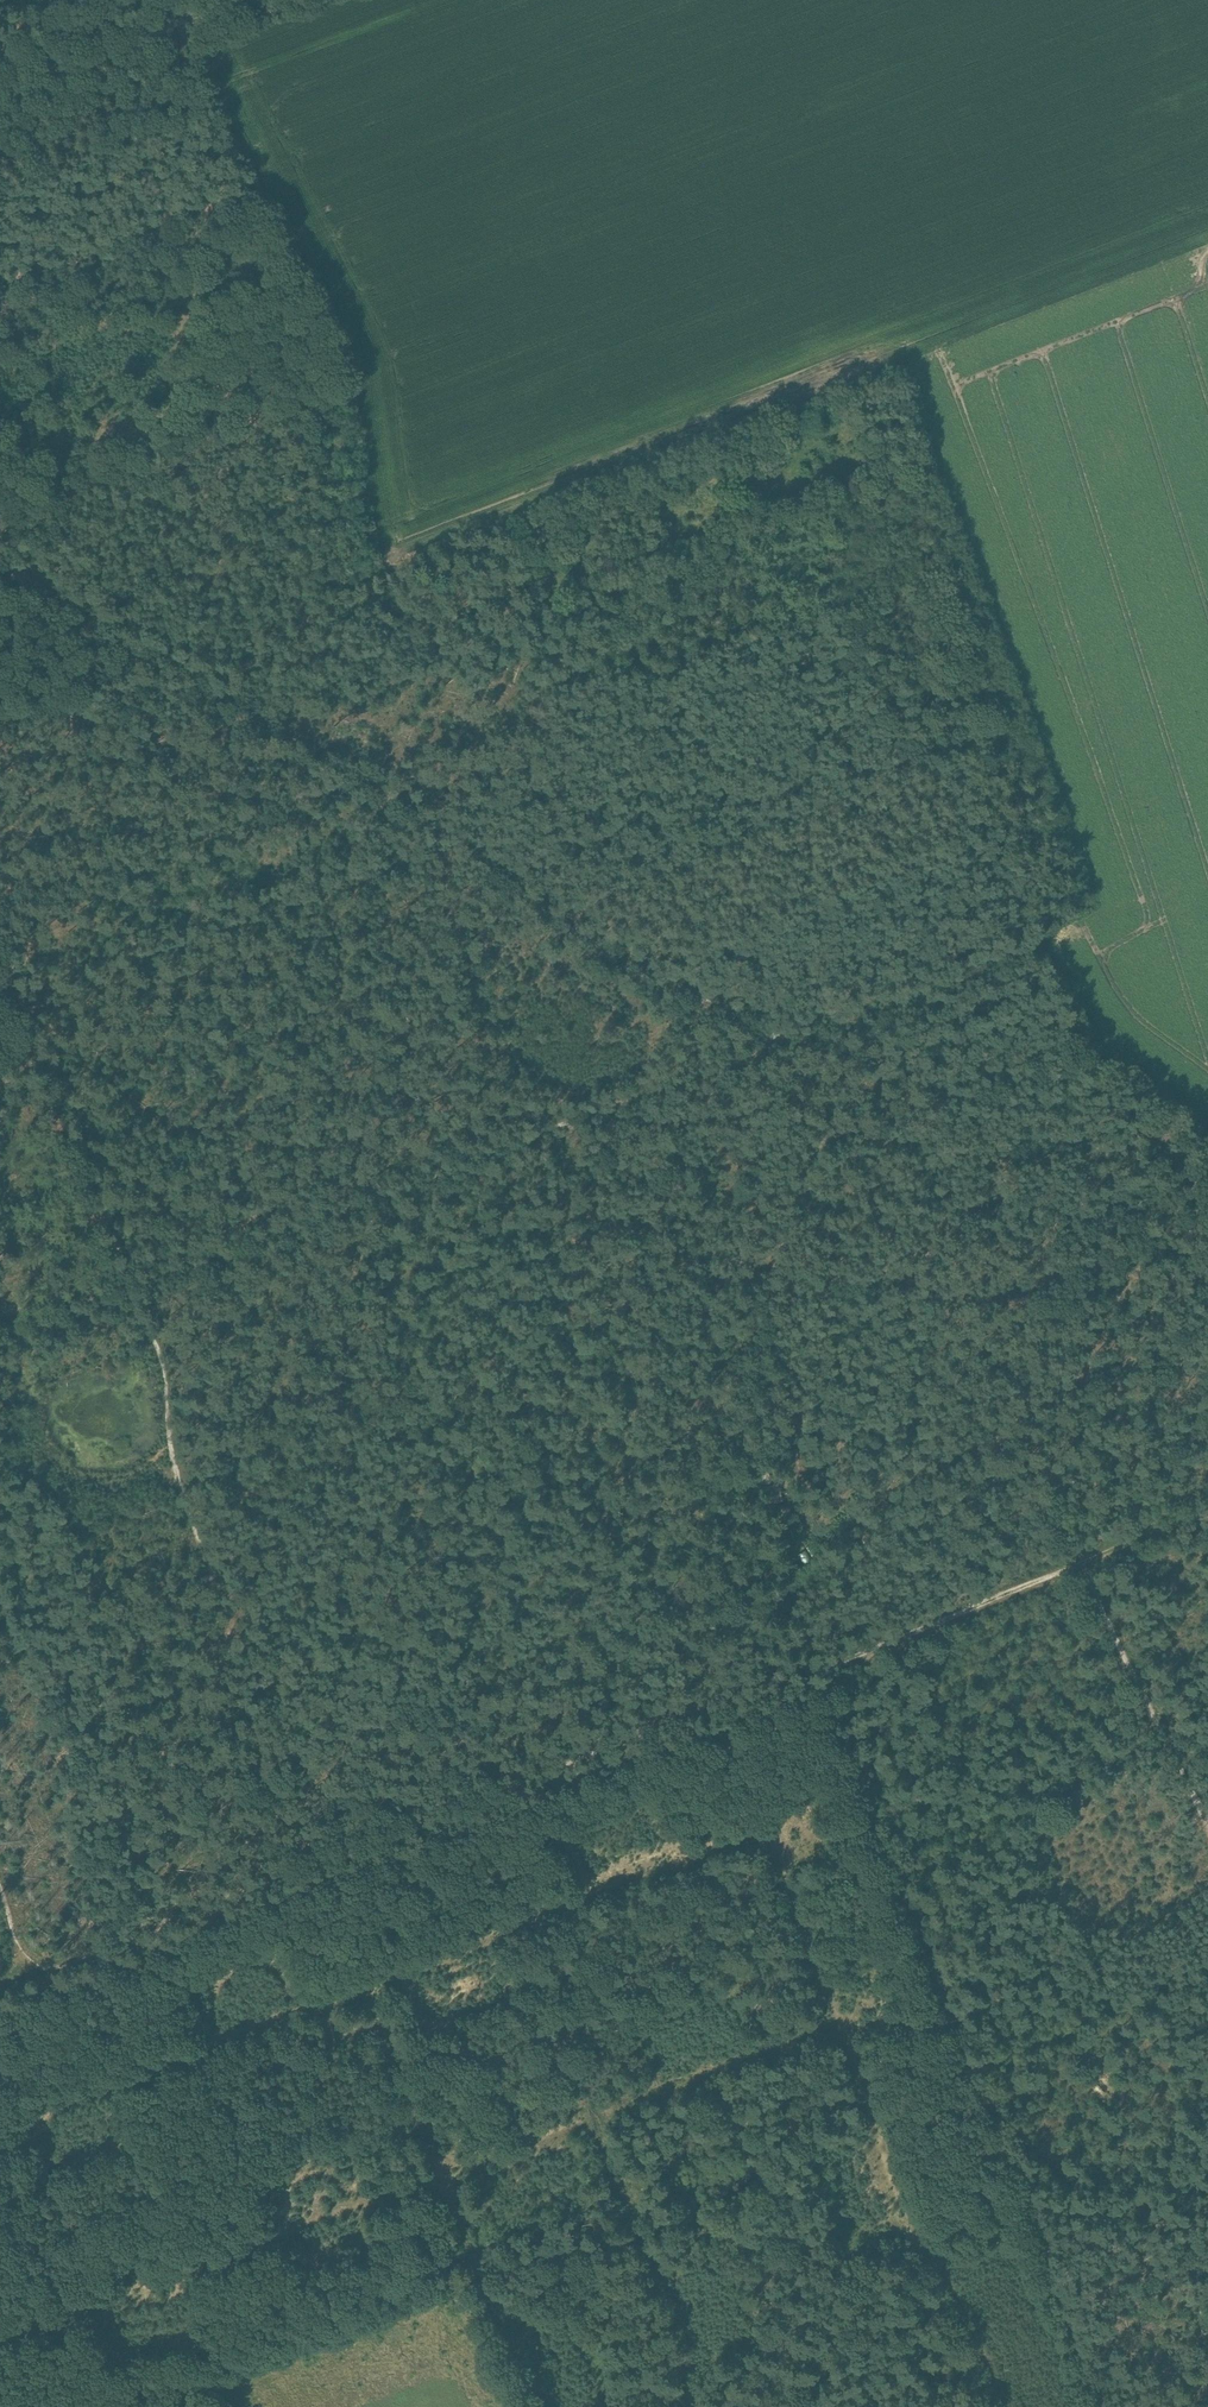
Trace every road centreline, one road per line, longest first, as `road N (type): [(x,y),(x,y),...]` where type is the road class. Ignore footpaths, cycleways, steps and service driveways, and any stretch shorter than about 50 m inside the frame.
road 1 (track): [(1170,1747),(1080,1569),(460,1809)]
road 2 (track): [(314,1865),(58,1967)]
road 3 (track): [(460,1809),(314,1865)]

